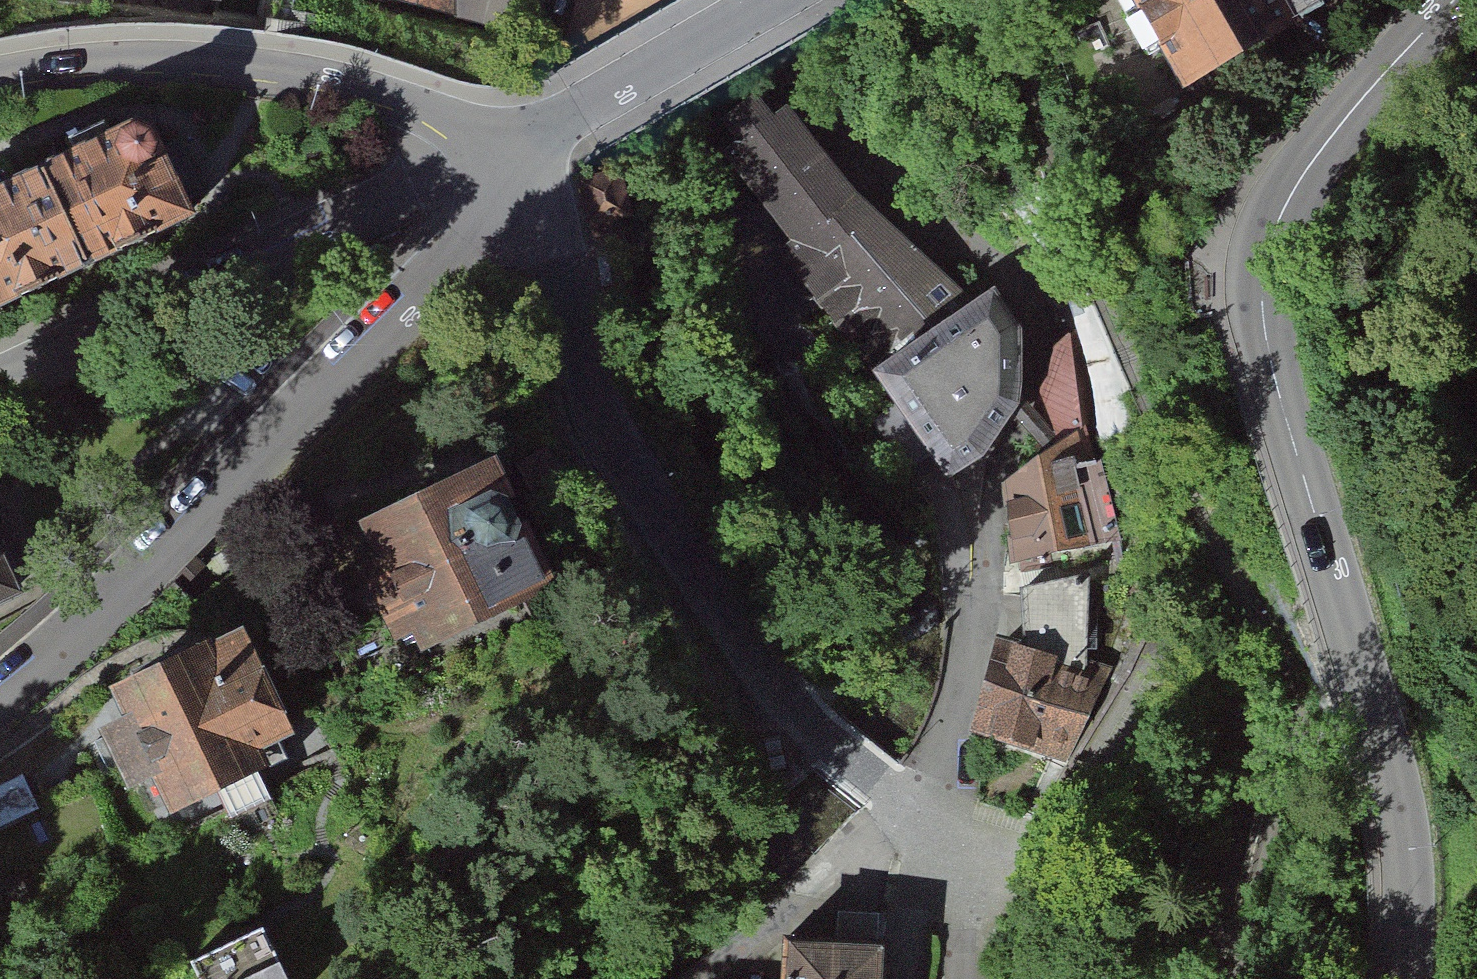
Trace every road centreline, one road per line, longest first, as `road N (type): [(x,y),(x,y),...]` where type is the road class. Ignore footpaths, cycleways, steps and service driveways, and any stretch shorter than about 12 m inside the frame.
road 1 (residential): [(1453,0),(1299,180),(1265,260),(1261,304),(1279,394),(1393,778),(1406,861),(1403,978)]
road 2 (residential): [(779,0),(855,126),(921,211),(1021,302),(1029,332),(1013,429),(987,468),(978,513),(964,679),(906,811)]
road 3 (residential): [(524,192),(560,261),(612,430),(789,698),(906,811)]
road 4 (residential): [(0,702),(188,535),(433,294),(524,192)]
road 5 (residential): [(0,378),(503,151)]
road 6 (residential): [(503,151),(428,111),(266,64),(130,55),(0,72)]
road 7 (residential): [(503,151),(576,119),(775,0)]

